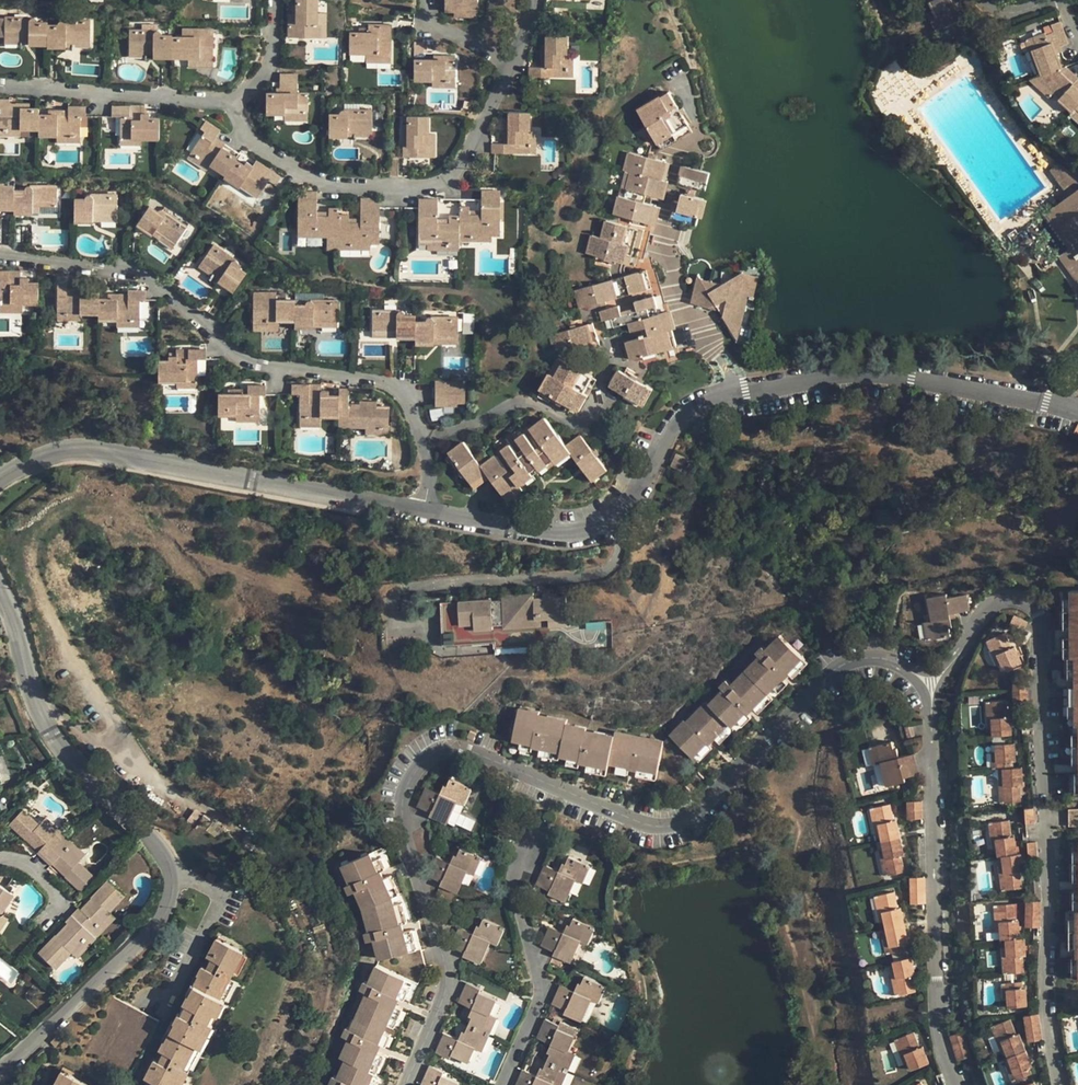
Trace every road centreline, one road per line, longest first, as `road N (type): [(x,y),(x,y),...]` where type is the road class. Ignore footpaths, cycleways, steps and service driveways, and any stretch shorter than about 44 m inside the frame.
road 1 (residential): [(414,1084),(455,979),(407,845),(409,788),(420,764),(443,752),(487,755),(641,823),(702,821),(850,665),(902,666),(923,684),(936,684)]
road 2 (residential): [(936,684),(951,677),(995,607),(1014,601),(1044,622),(1054,993),(1065,1084)]
road 3 (residential): [(423,439),(410,407),(389,386),(286,368),(228,346),(140,272),(0,253)]
road 4 (residential): [(428,513),(76,447),(0,480)]
road 5 (residential): [(231,104),(269,157),(341,189),(405,192),(456,176),(514,64)]
road 6 (residential): [(735,388),(685,409),(619,518),(577,534),(428,513)]
road 7 (residential): [(1077,411),(937,378),(818,373),(735,388)]
road 8 (residential): [(0,594),(40,712),(73,767),(159,848),(169,875)]
road 9 (residential): [(959,1084),(940,1028),(936,755)]
road 10 (residential): [(169,875),(165,911),(0,1070)]
road 11 (residential): [(423,439),(521,402),(583,419),(616,359),(612,339)]
road 12 (residential): [(505,1084),(543,997),(516,888),(529,841)]
road 13 (residential): [(0,86),(231,104)]
road 14 (residential): [(169,875),(221,895),(162,1013)]
road 15 (residential): [(677,284),(664,215),(680,150)]
road 16 (residential): [(677,284),(558,319)]
road 17 (residential): [(231,104),(267,73),(274,0)]

